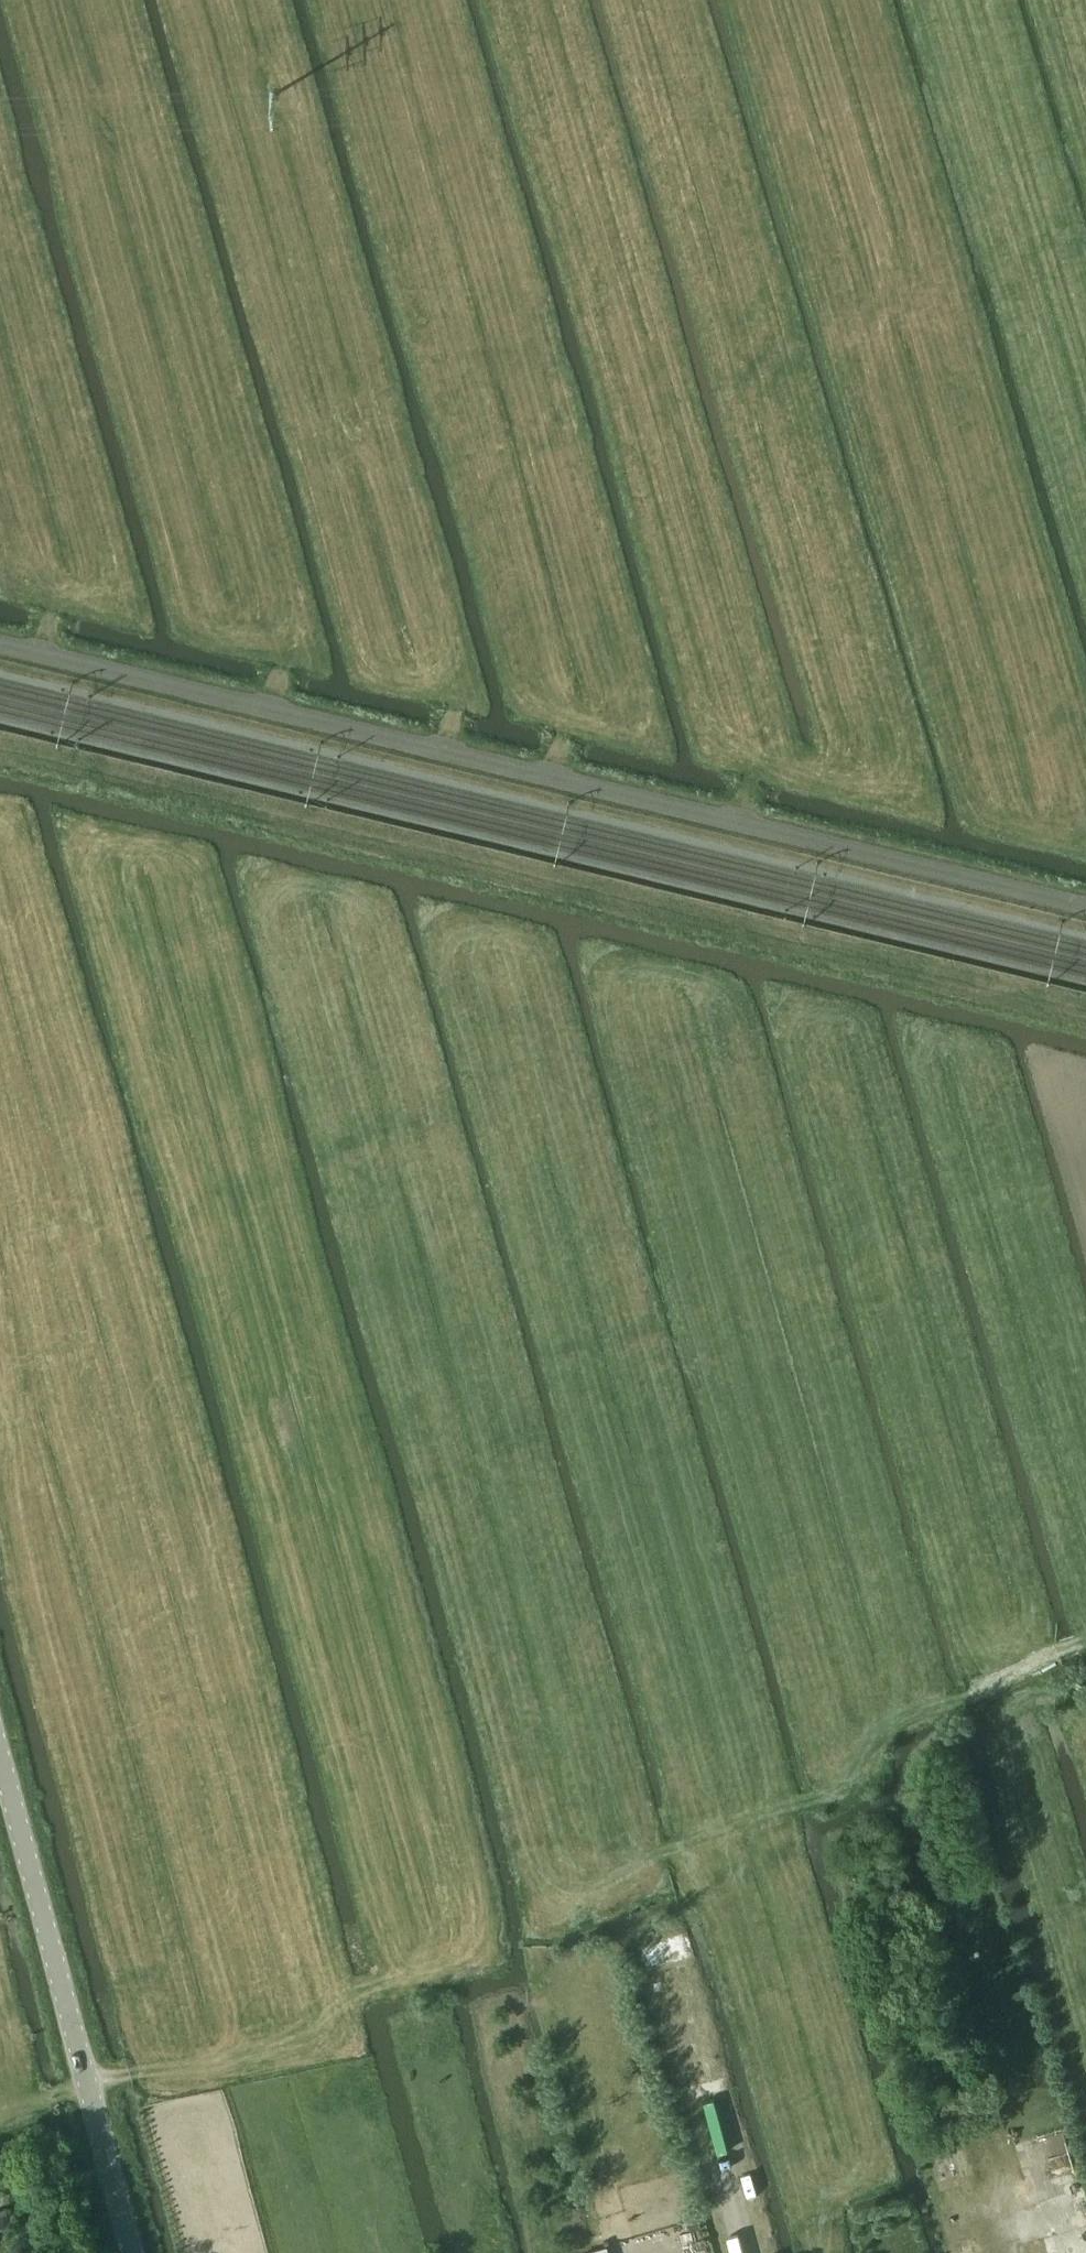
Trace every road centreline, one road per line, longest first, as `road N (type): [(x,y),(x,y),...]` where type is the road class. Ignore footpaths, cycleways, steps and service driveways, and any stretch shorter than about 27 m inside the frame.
road 1 (tertiary): [(134,2252),(0,1747)]

